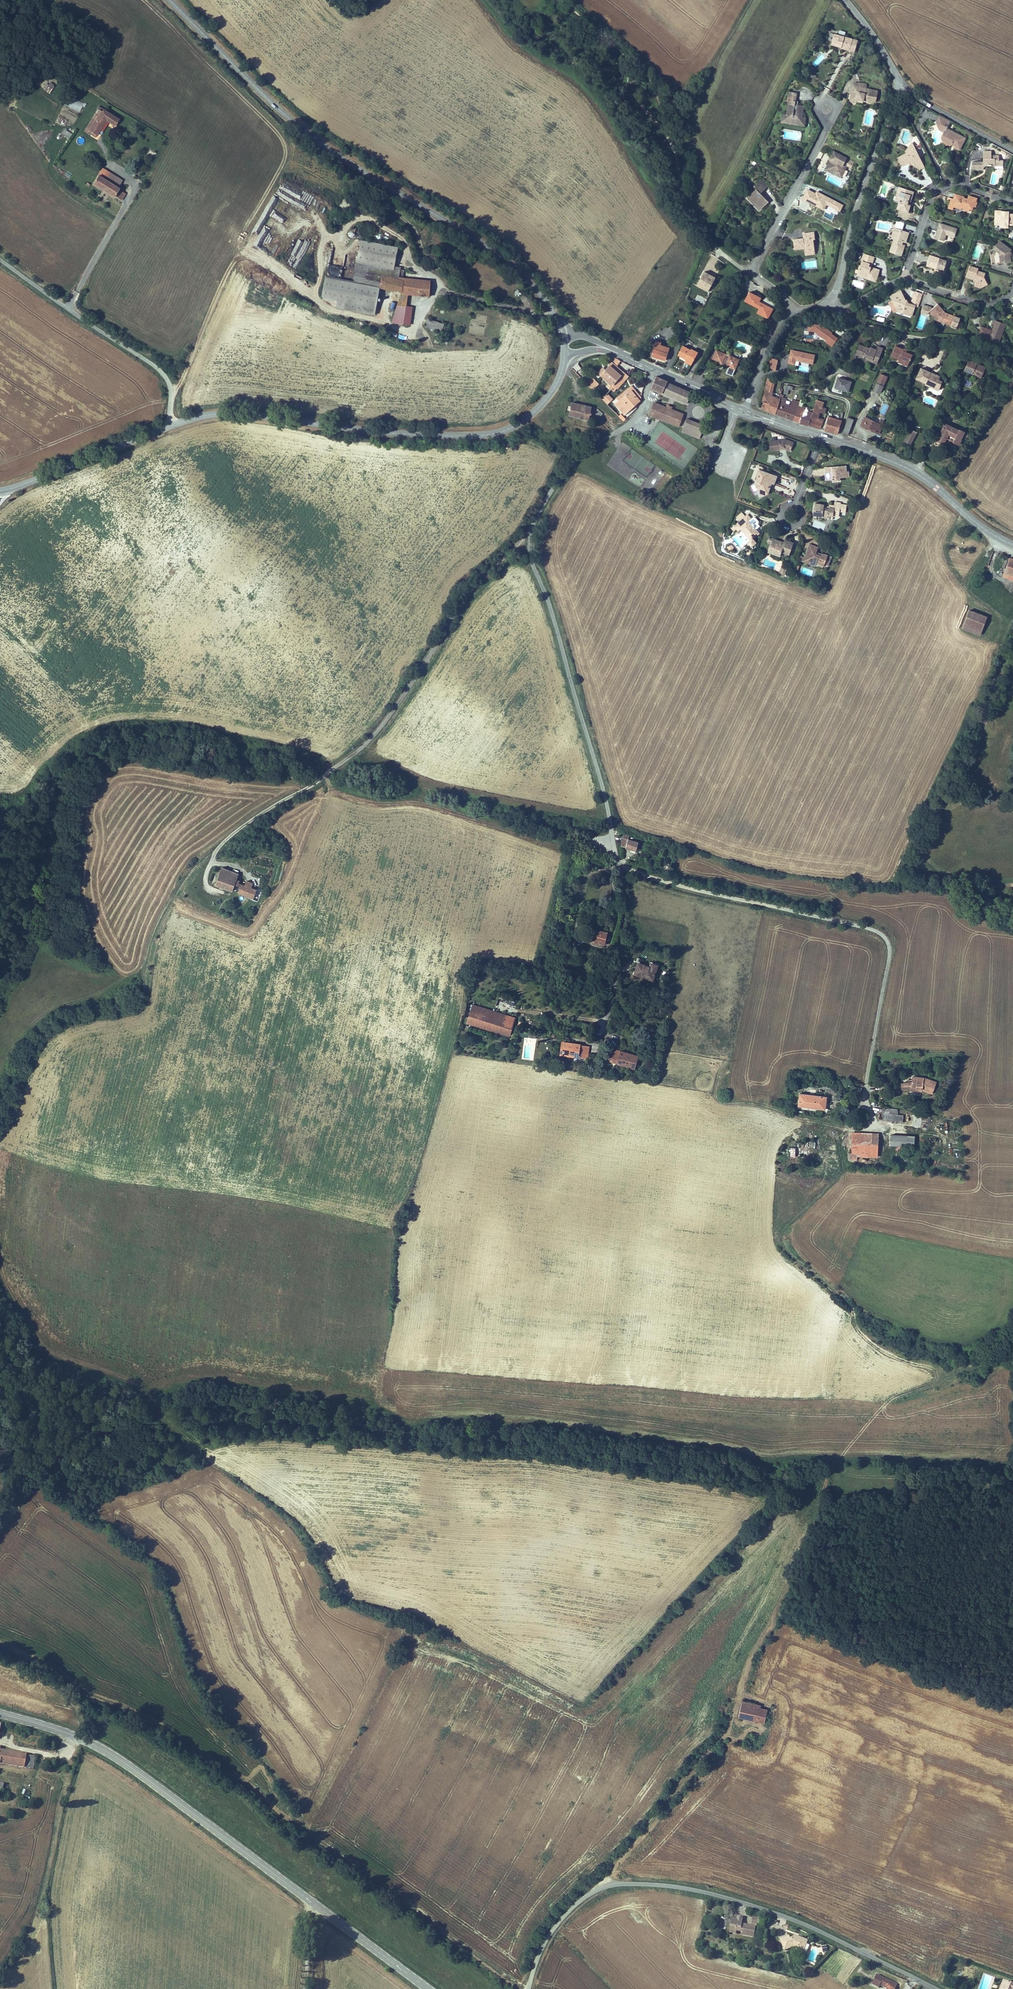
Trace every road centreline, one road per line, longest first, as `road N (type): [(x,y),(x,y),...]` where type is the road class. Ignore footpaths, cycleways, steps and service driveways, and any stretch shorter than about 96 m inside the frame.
road 1 (track): [(0,1290),(52,1370),(69,1421),(69,1497),(161,1569),(200,1682),(219,1709),(330,1851),(529,1987)]
road 2 (unclassified): [(605,1036),(627,885),(529,556),(531,529)]
road 3 (tertiary): [(562,332),(541,296),(504,259),(308,134),(170,0)]
road 4 (tertiary): [(428,1988),(112,1755),(0,1714)]
road 5 (unclassified): [(937,1988),(769,1911),(697,1891),(627,1884),(596,1890),(566,1914),(547,1938),(529,1988)]
road 6 (unclassified): [(531,529),(473,587),(362,747),(216,849)]
road 7 (tertiary): [(172,426),(233,414),(387,433),(496,433),(544,402),(564,354)]
road 8 (track): [(216,849),(177,887),(155,930),(145,993),(131,1014),(56,1028),(0,1123)]
road 9 (unclassified): [(0,259),(163,375),(172,426)]
road 10 (unclassified): [(825,304),(839,283),(901,81)]
road 11 (tertiary): [(821,435),(910,470),(1012,545)]
road 12 (unclassified): [(531,529),(580,455),(640,414),(654,369)]
road 13 (tertiary): [(0,491),(172,426)]
road 14 (residential): [(827,110),(824,130),(753,272)]
road 15 (residential): [(1012,204),(959,185),(937,193),(907,277)]
road 16 (residential): [(901,81),(1012,150)]

